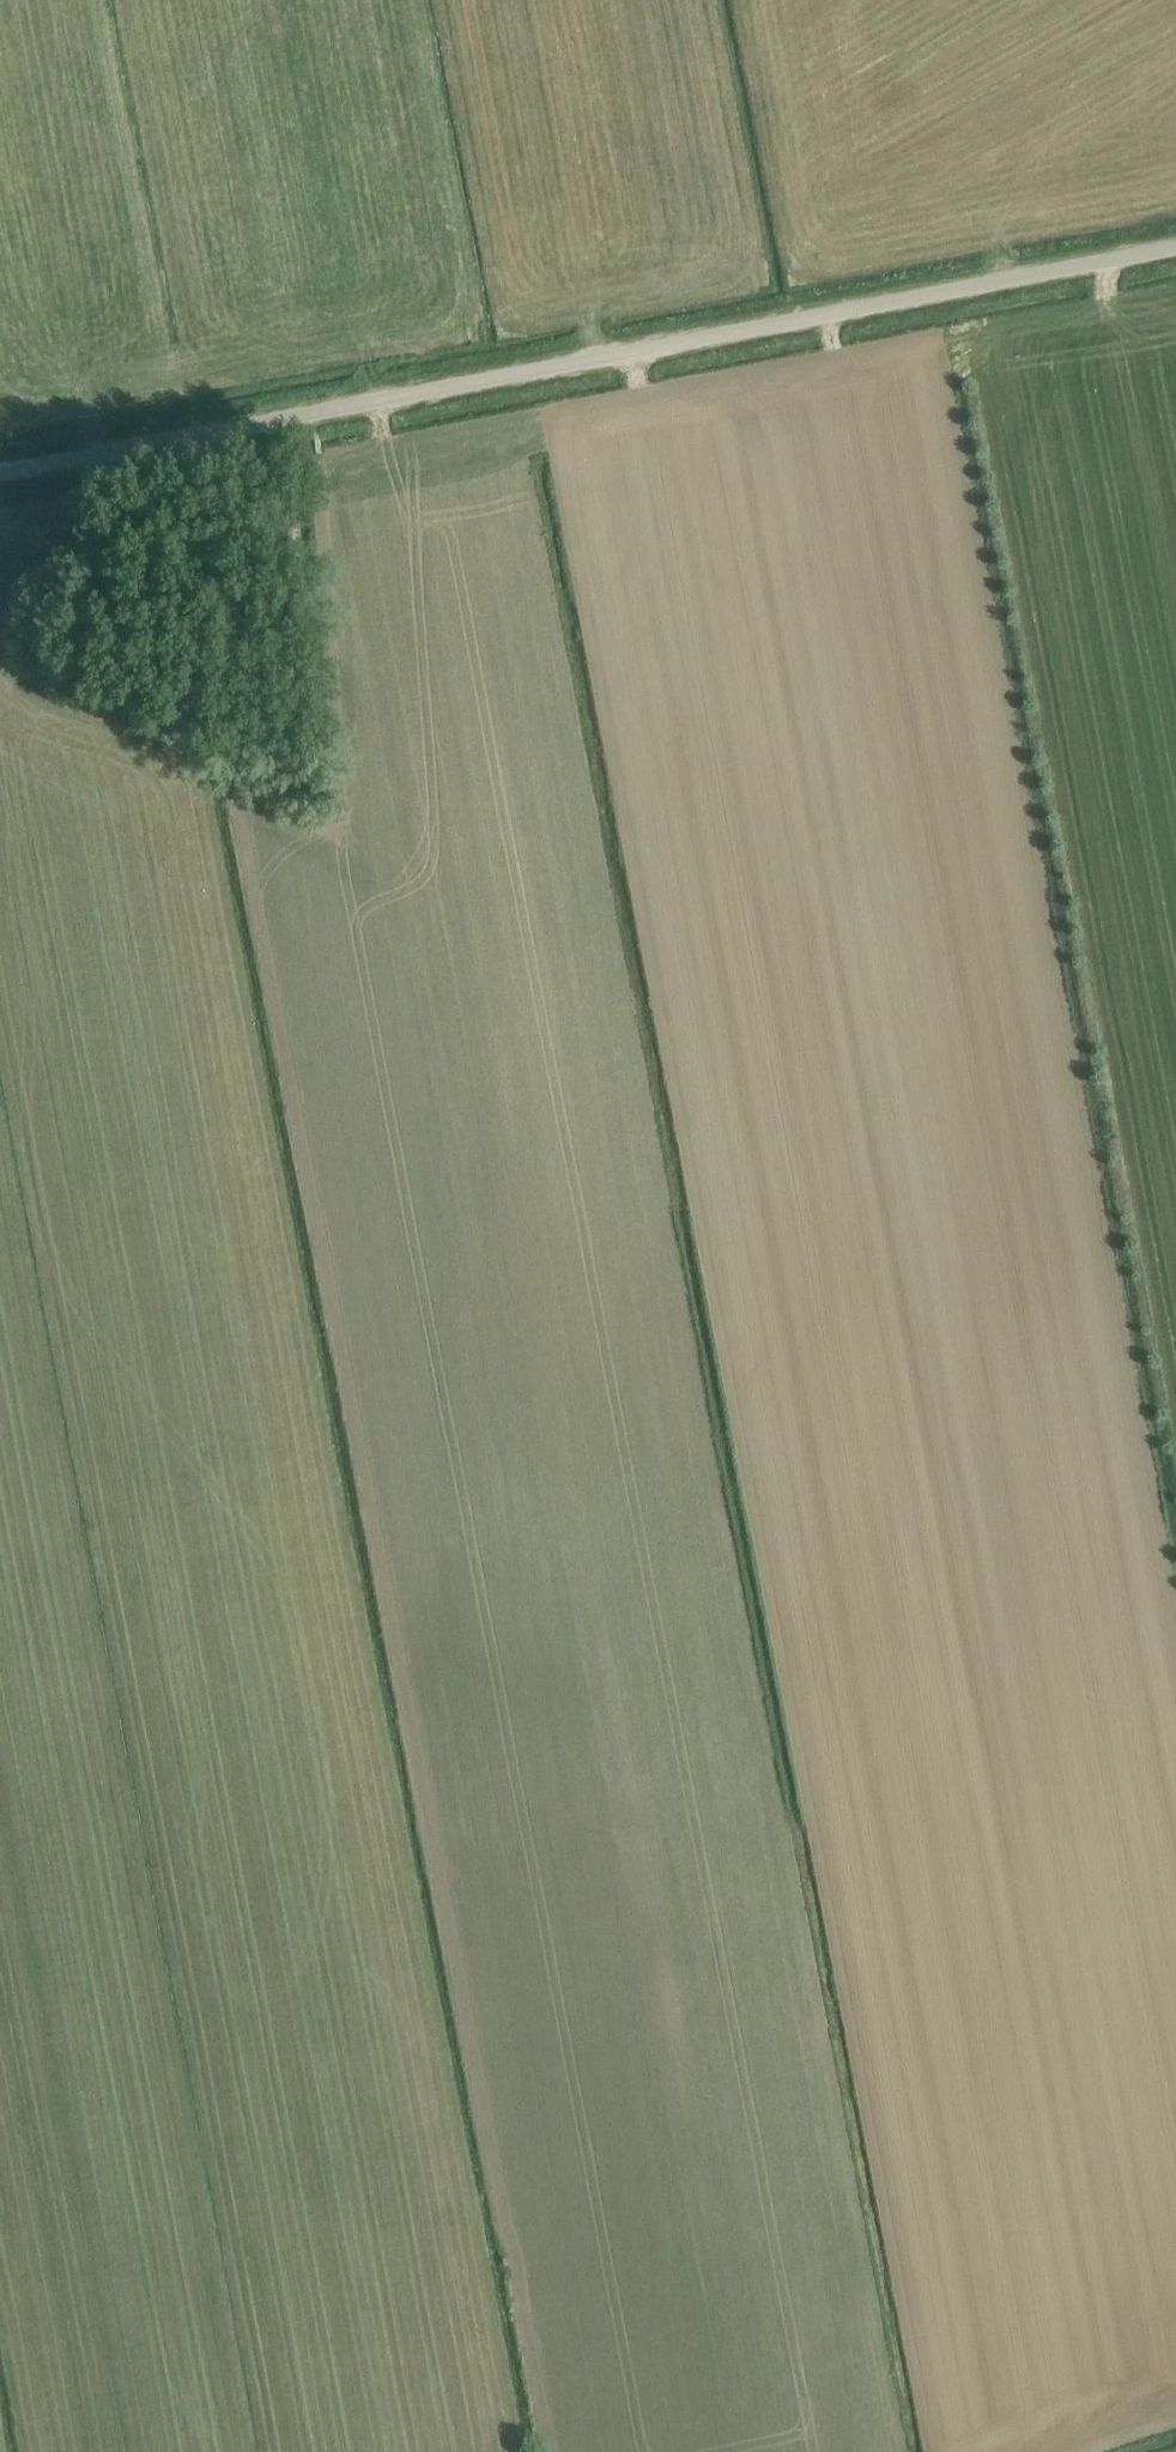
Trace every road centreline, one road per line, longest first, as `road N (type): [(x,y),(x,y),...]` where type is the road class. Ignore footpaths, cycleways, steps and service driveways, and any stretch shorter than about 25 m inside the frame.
road 1 (unclassified): [(0,472),(1175,246)]

